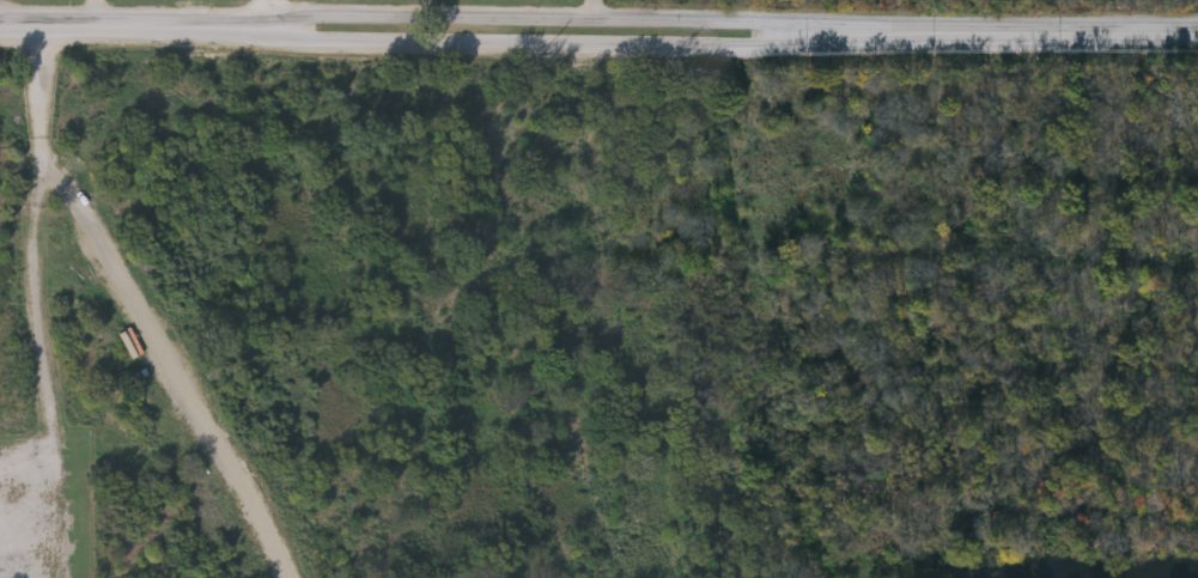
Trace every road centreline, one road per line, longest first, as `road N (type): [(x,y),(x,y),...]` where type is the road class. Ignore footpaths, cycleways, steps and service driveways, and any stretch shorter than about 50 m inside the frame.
road 1 (tertiary): [(270,30),(323,44),(773,45),(851,35)]
road 2 (tertiary): [(851,35),(783,25),(324,17),(270,30)]
road 3 (tertiary): [(851,35),(1197,37)]
road 4 (tertiary): [(0,29),(270,30)]

